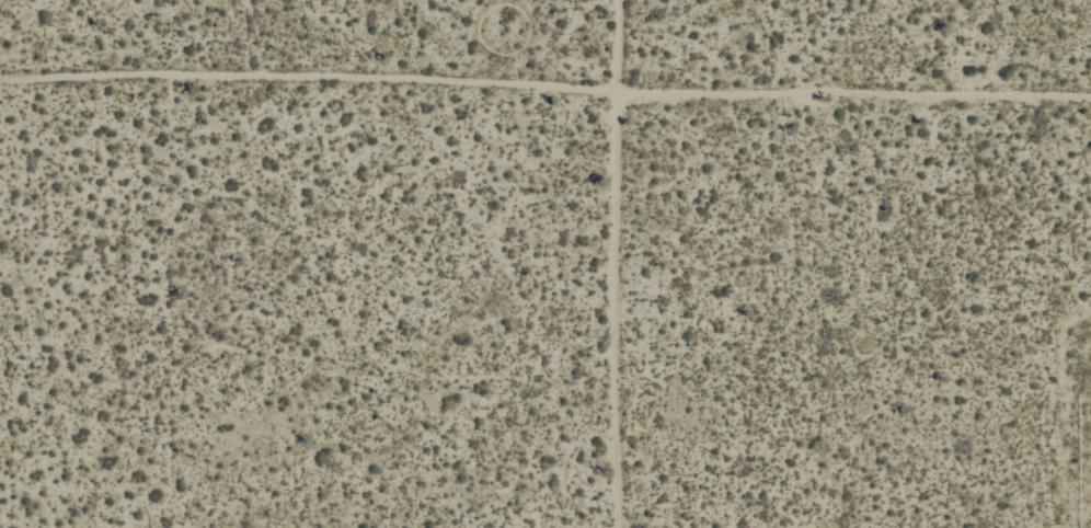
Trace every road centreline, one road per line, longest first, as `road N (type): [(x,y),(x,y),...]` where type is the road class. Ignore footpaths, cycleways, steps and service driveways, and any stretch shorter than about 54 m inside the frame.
road 1 (track): [(0,76),(337,78),(613,95)]
road 2 (residential): [(613,95),(1090,113)]
road 3 (residential): [(611,527),(613,95)]

